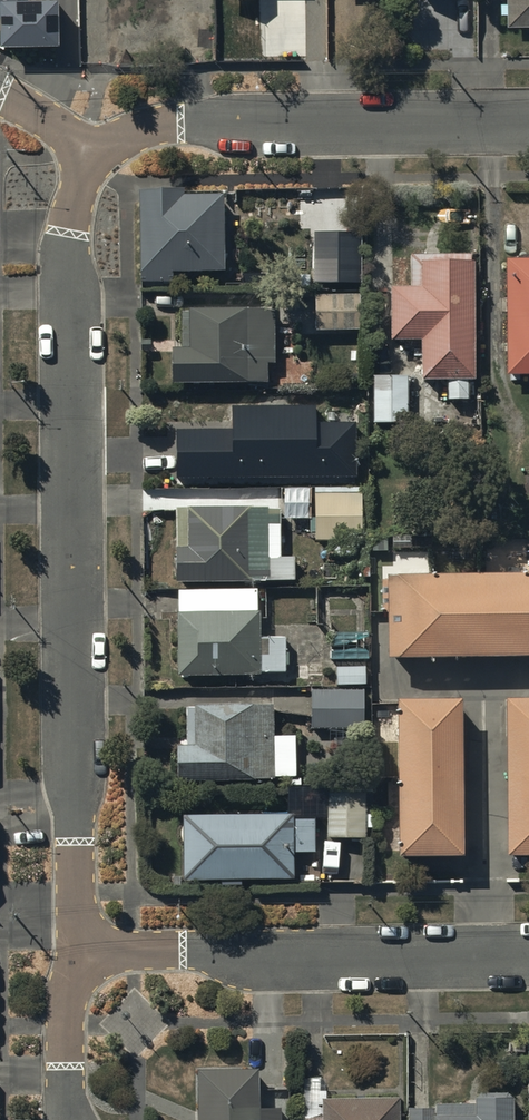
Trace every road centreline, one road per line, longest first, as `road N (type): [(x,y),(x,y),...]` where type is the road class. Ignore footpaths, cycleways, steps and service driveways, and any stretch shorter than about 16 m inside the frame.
road 1 (residential): [(96,153),(70,235),(79,952)]
road 2 (residential): [(79,952),(226,952),(294,962),(528,958)]
road 3 (residential): [(528,120),(163,124),(96,153)]
road 4 (residential): [(79,952),(65,1002),(70,1119)]

